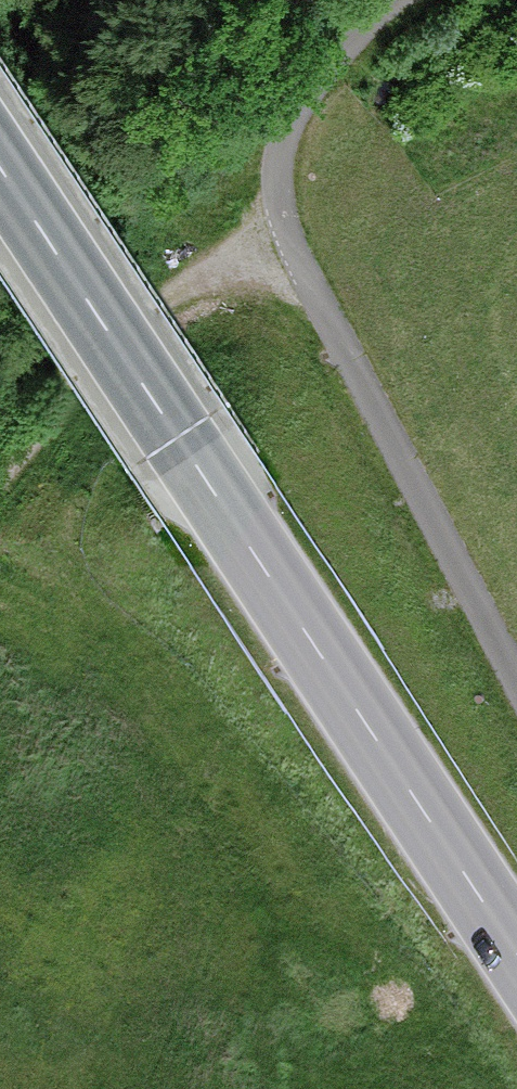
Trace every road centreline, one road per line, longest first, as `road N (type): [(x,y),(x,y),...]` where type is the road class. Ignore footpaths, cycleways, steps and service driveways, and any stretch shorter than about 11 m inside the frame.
road 1 (tertiary): [(516,950),(0,165)]
road 2 (unclassified): [(516,681),(281,223),(277,170),(296,105),(357,32),(399,0)]
road 3 (track): [(281,223),(188,285),(0,475)]

